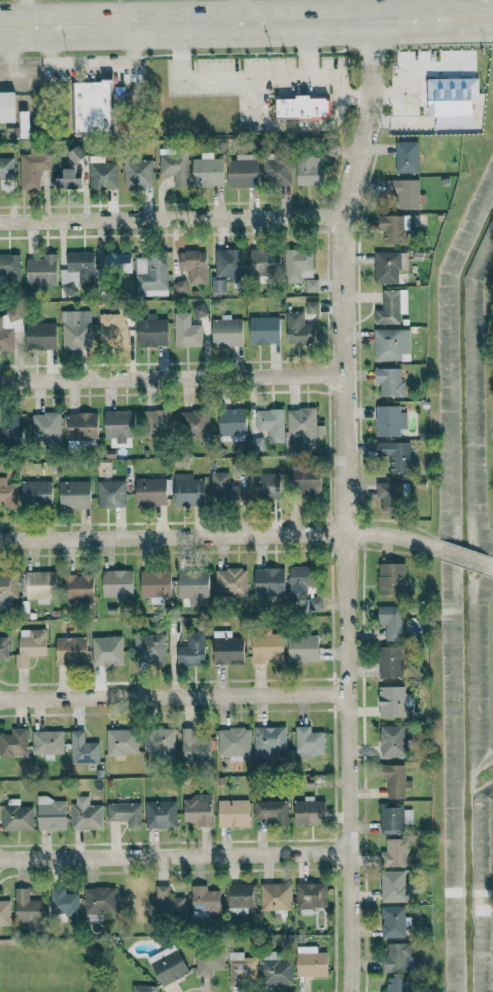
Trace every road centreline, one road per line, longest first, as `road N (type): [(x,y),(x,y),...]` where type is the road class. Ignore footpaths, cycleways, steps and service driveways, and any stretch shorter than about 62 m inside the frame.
road 1 (residential): [(349,991),(346,223),(377,95),(377,18)]
road 2 (secondary): [(0,27),(491,16)]
road 3 (residential): [(0,541),(351,533),(442,549)]
road 4 (residential): [(0,859),(352,857)]
road 5 (residential): [(0,704),(346,701)]
road 6 (residential): [(346,223),(0,223)]
road 7 (residential): [(343,378),(0,384)]

